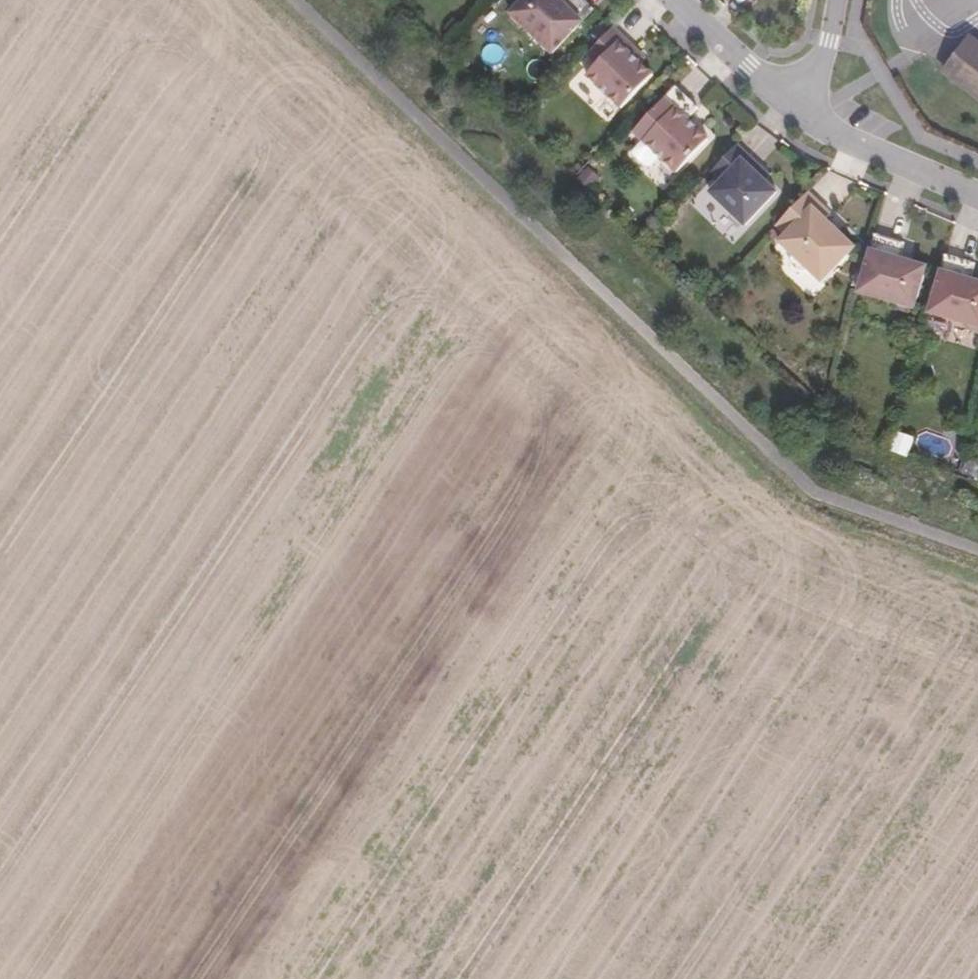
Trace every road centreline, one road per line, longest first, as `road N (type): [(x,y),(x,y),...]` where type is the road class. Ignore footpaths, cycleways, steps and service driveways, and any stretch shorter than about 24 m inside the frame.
road 1 (residential): [(977,195),(799,112)]
road 2 (residential): [(799,112),(672,0)]

